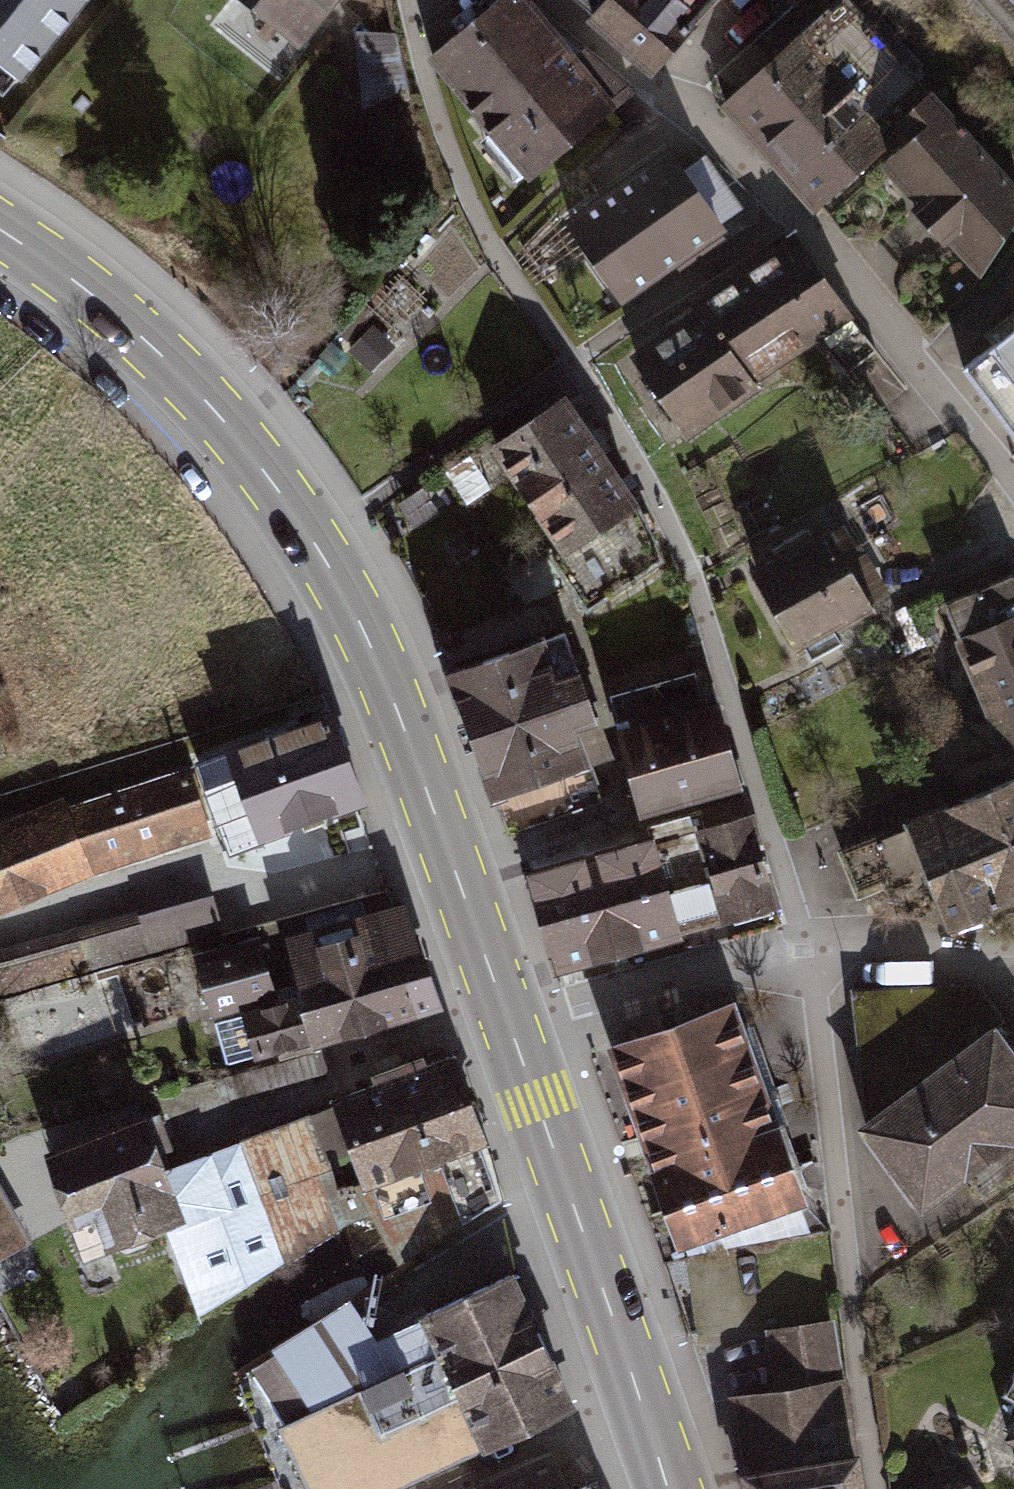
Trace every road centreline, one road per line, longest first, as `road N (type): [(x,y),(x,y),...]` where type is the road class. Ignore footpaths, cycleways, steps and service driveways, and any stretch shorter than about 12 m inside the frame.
road 1 (primary): [(507,1022),(370,642),(310,532),(244,445),(138,333),(0,237)]
road 2 (residential): [(1013,956),(817,950),(720,962),(507,1022)]
road 3 (primary): [(674,1488),(507,1022)]

